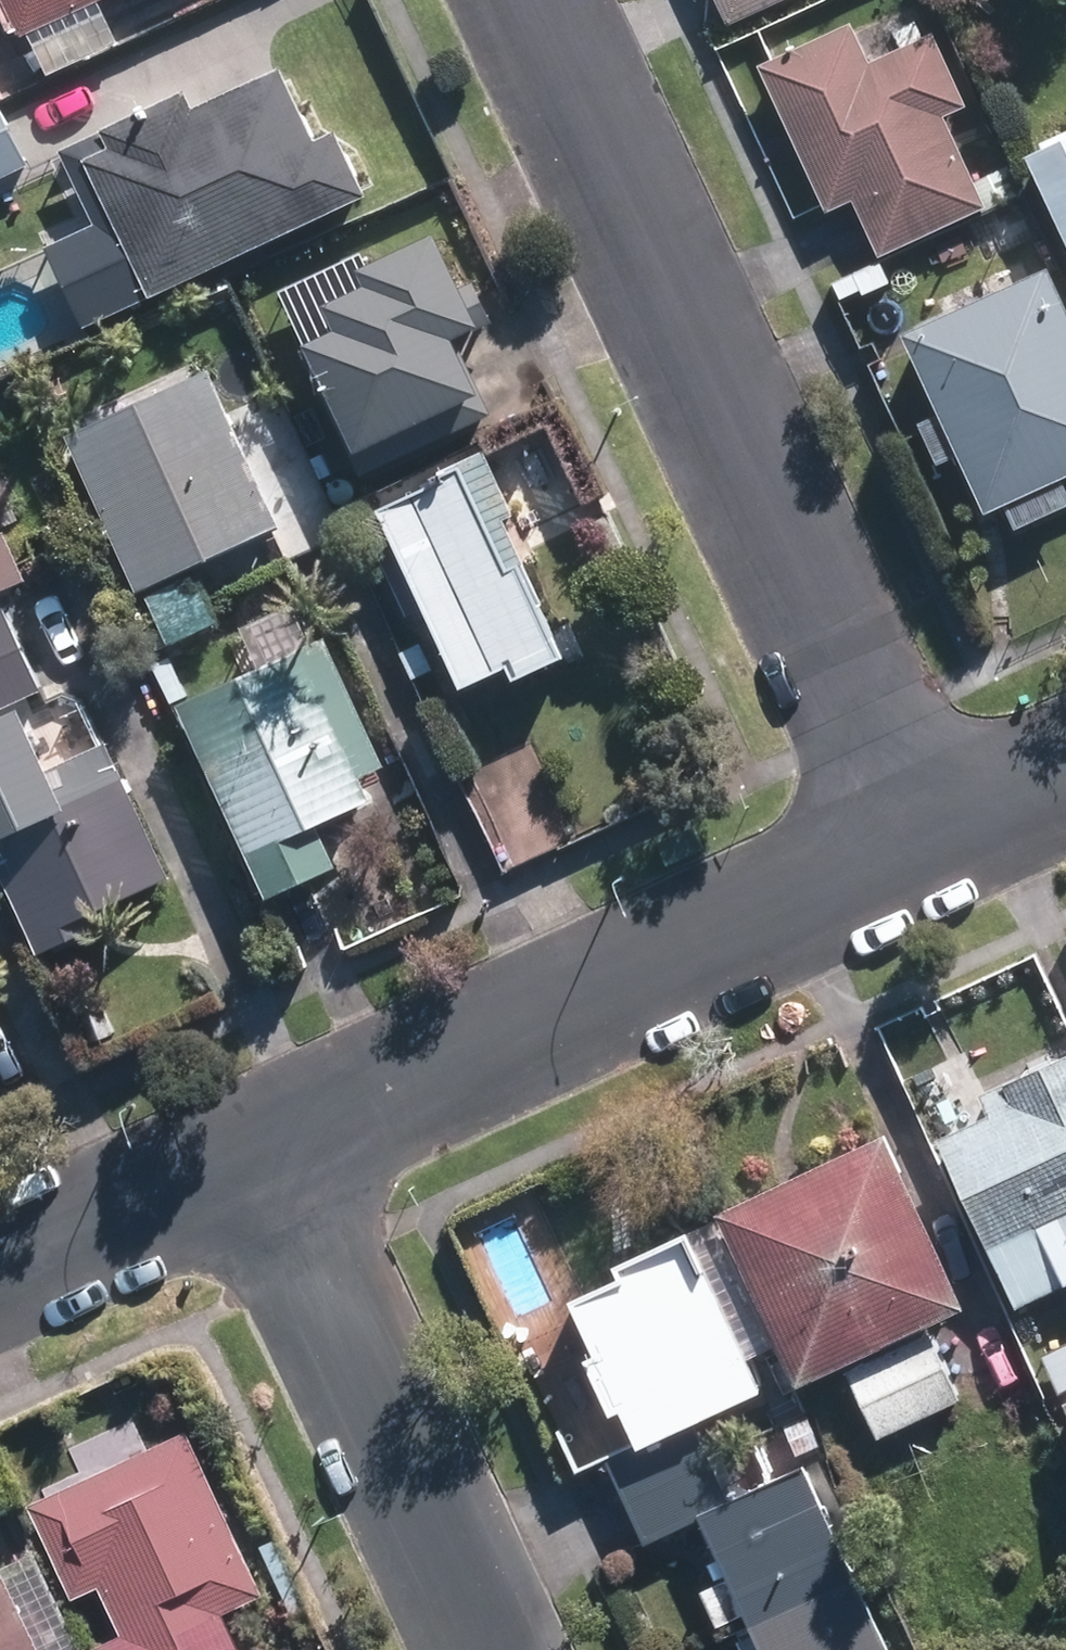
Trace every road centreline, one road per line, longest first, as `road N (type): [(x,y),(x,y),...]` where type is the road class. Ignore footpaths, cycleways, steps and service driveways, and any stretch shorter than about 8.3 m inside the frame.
road 1 (residential): [(531,0),(916,857)]
road 2 (residential): [(916,857),(261,1157)]
road 3 (residential): [(261,1157),(489,1649)]
road 4 (residential): [(261,1157),(0,1274)]
road 5 (residential): [(1065,786),(916,857)]

